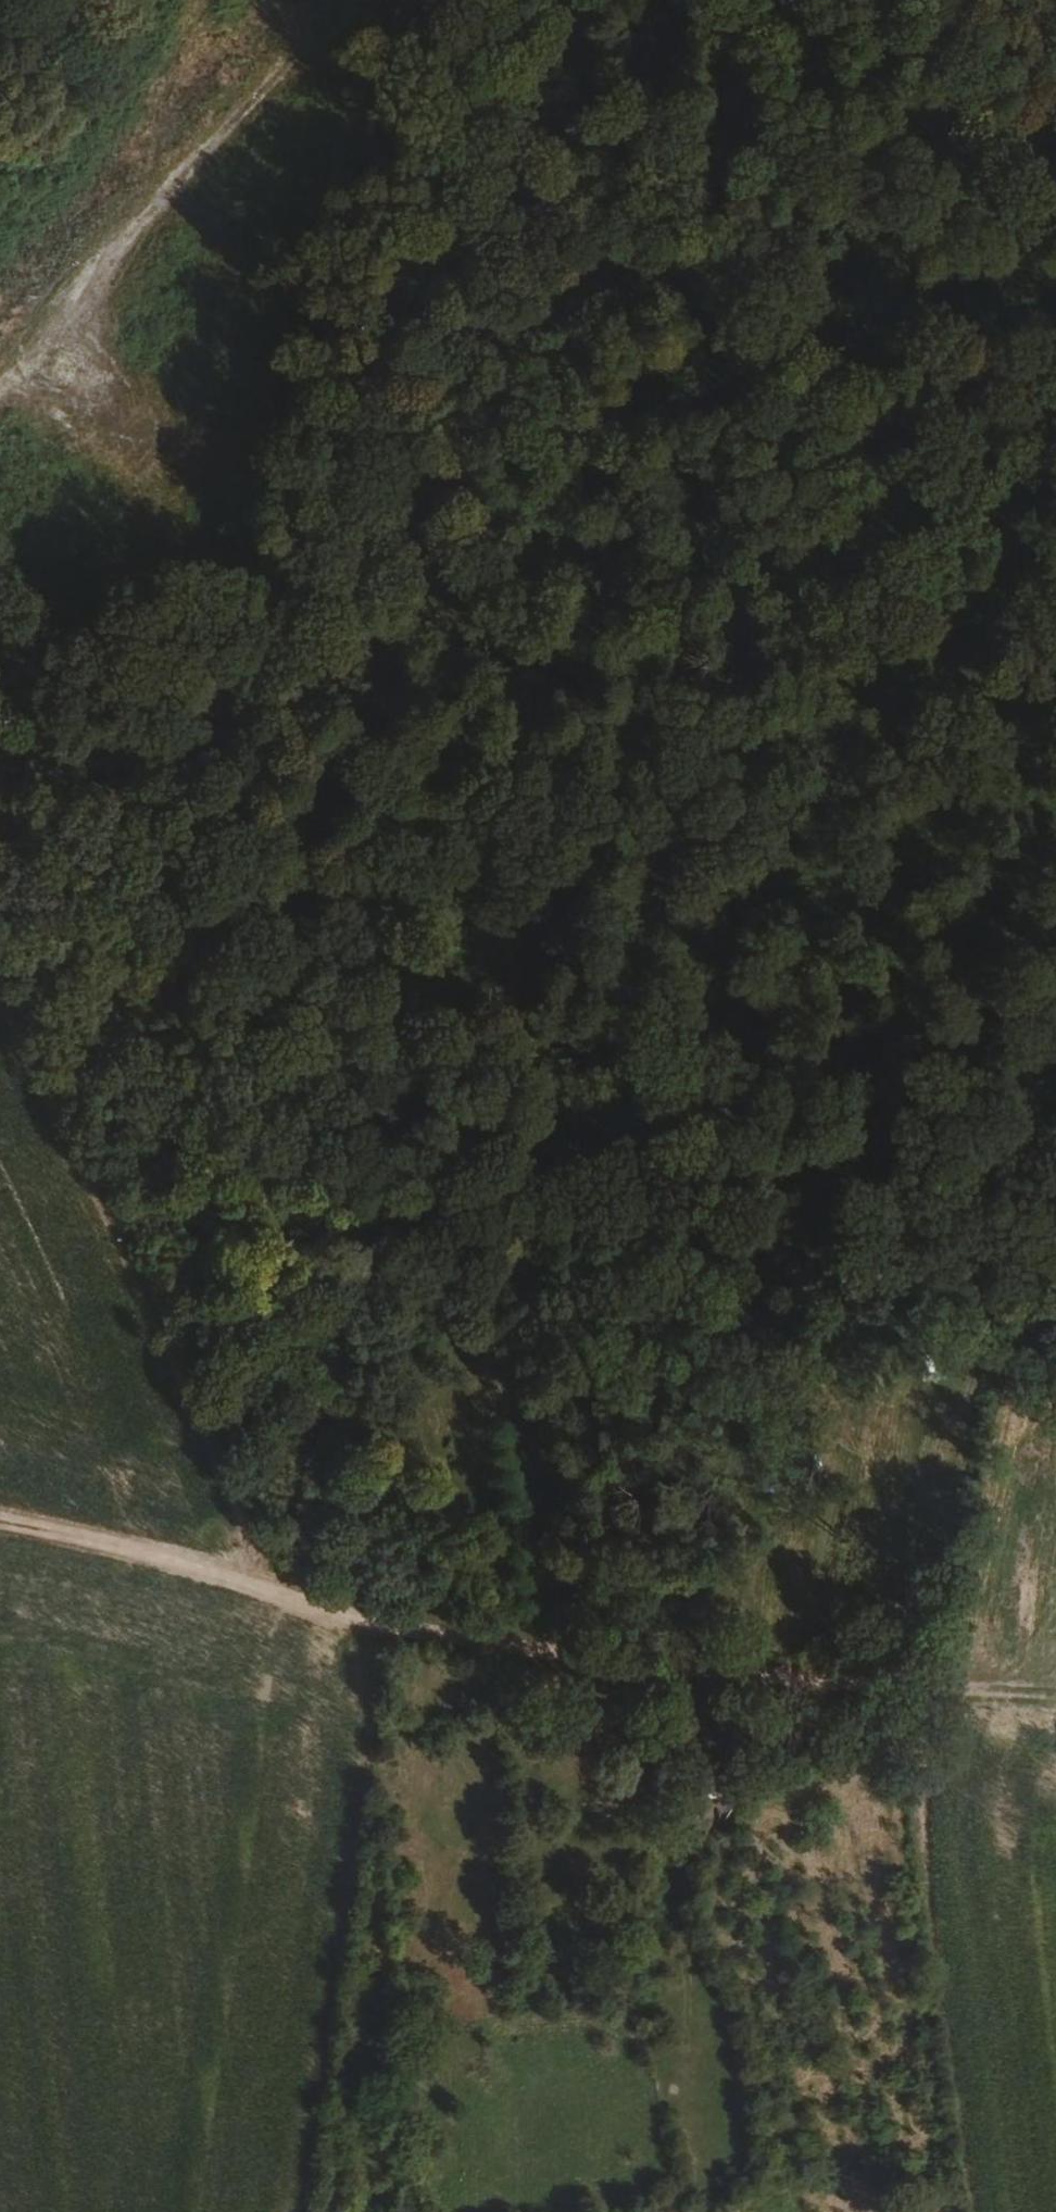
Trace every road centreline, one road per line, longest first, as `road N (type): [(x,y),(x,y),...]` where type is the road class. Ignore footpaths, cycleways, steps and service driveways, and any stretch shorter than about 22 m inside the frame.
road 1 (track): [(1055,1701),(420,1631),(133,1550),(0,1522)]
road 2 (track): [(1055,618),(731,0)]
road 3 (track): [(0,382),(57,344),(115,244),(265,82),(355,0)]

